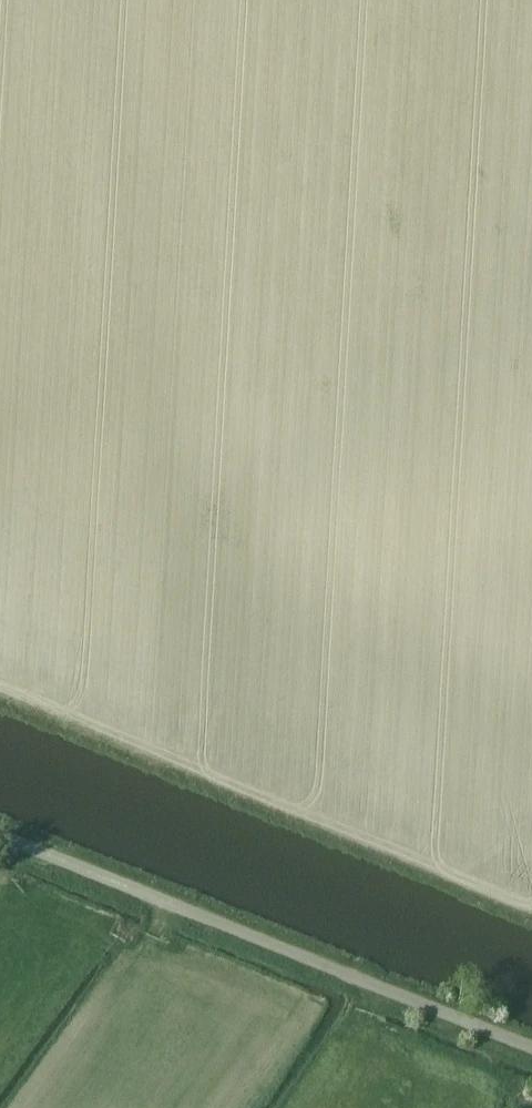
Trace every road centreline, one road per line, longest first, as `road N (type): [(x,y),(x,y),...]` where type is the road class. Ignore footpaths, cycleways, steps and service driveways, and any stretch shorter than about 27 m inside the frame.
road 1 (unclassified): [(531,1049),(0,835)]

